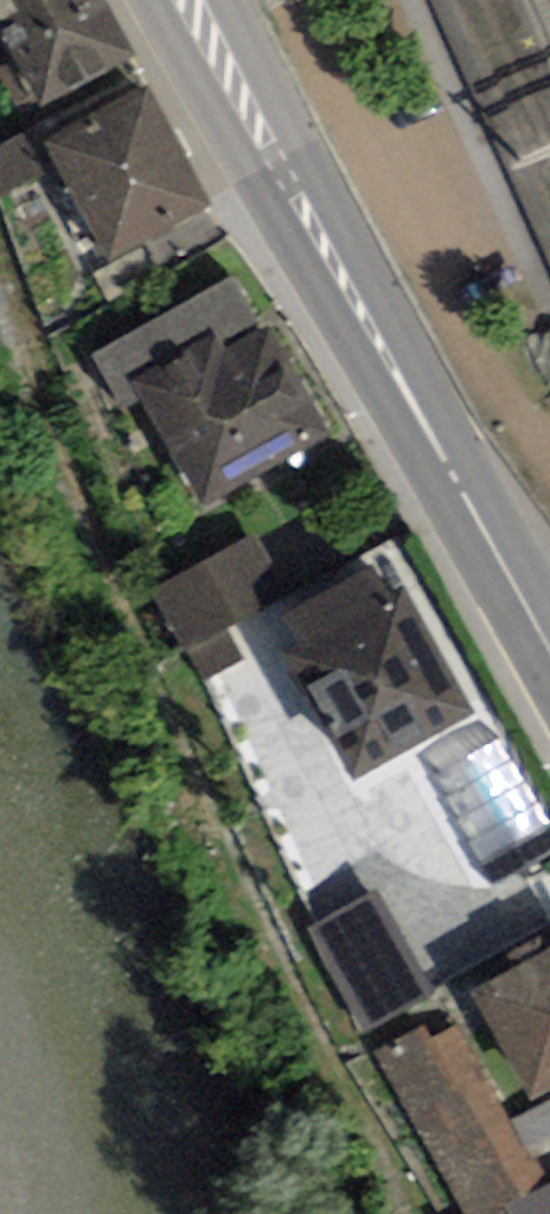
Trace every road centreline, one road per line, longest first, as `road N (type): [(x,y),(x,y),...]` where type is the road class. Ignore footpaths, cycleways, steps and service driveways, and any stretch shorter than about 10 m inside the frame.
road 1 (primary): [(549,645),(194,0)]

